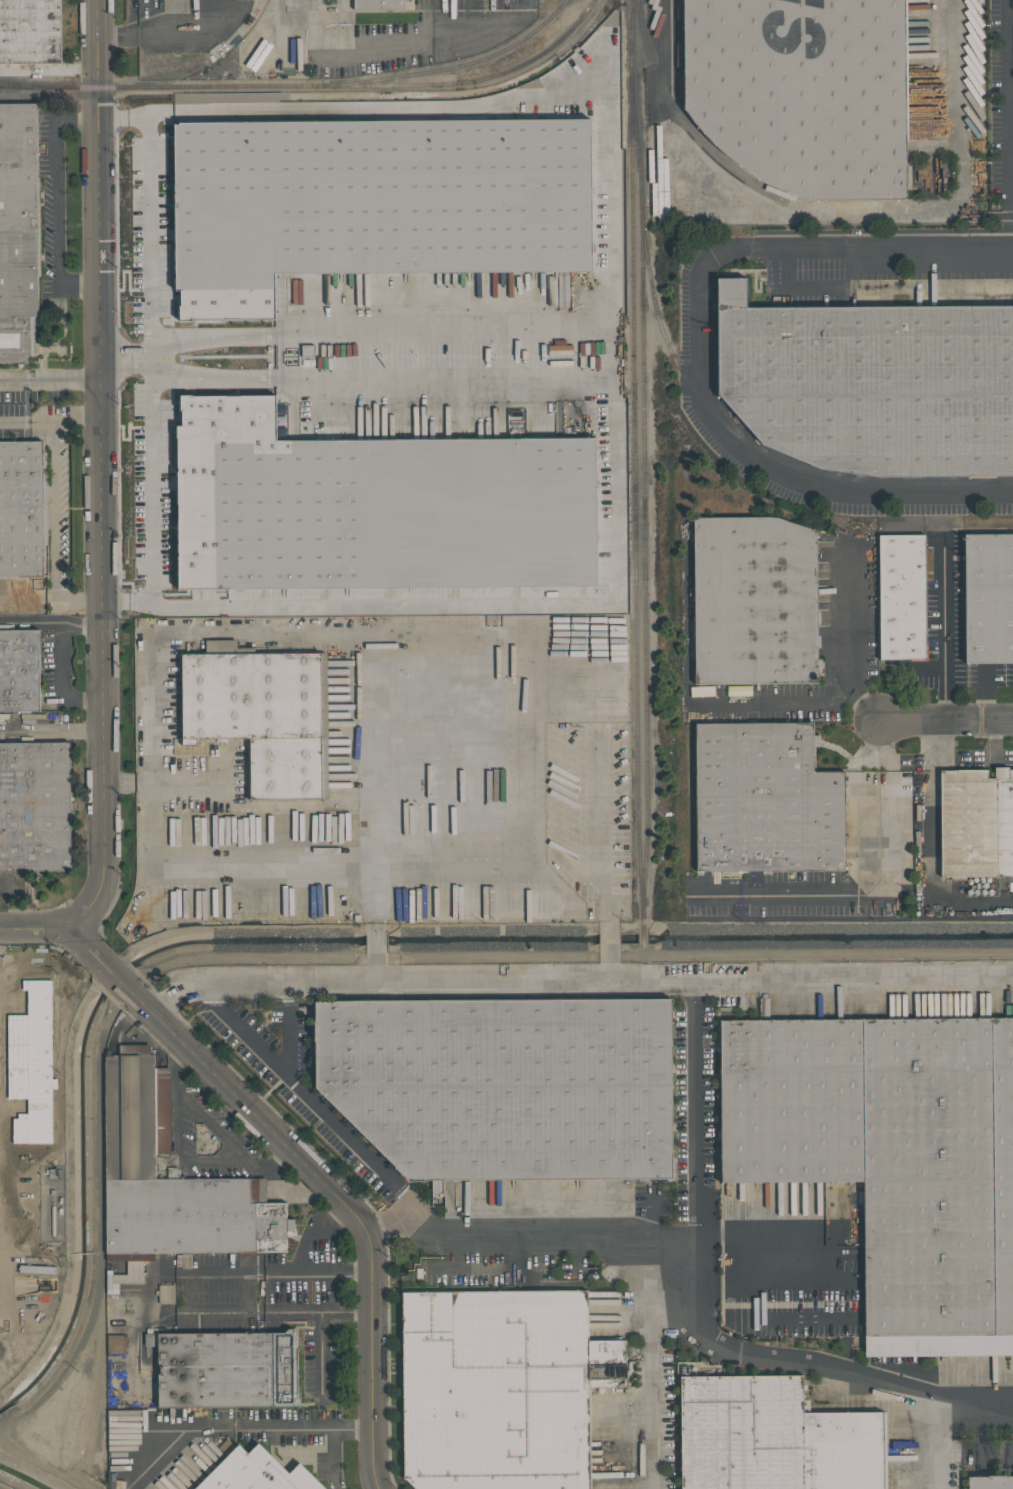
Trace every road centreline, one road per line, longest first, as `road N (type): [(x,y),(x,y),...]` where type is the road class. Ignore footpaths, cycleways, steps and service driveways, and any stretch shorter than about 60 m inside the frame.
road 1 (tertiary): [(97,0),(103,890),(68,930)]
road 2 (tertiary): [(68,930),(299,1155),(368,1236),(378,1488)]
road 3 (residential): [(884,720),(1012,720)]

